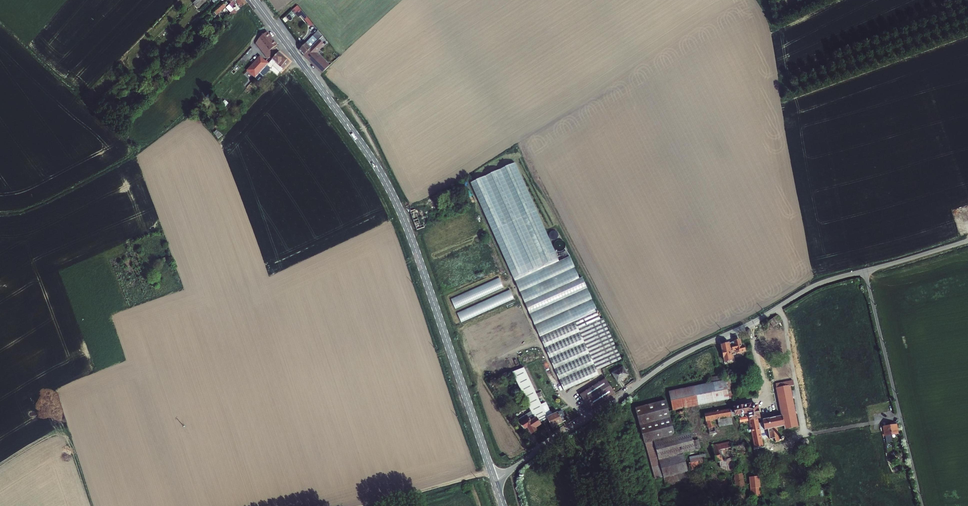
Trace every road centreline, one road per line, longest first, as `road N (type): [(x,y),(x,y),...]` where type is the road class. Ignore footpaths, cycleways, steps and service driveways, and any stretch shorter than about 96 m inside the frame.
road 1 (tertiary): [(495,482),(394,199),(255,0)]
road 2 (unclassified): [(864,271),(811,288),(672,360),(495,482)]
road 3 (unclassified): [(864,271),(922,505)]
road 4 (track): [(91,505),(63,434),(0,465)]
road 5 (track): [(491,472),(364,505)]

